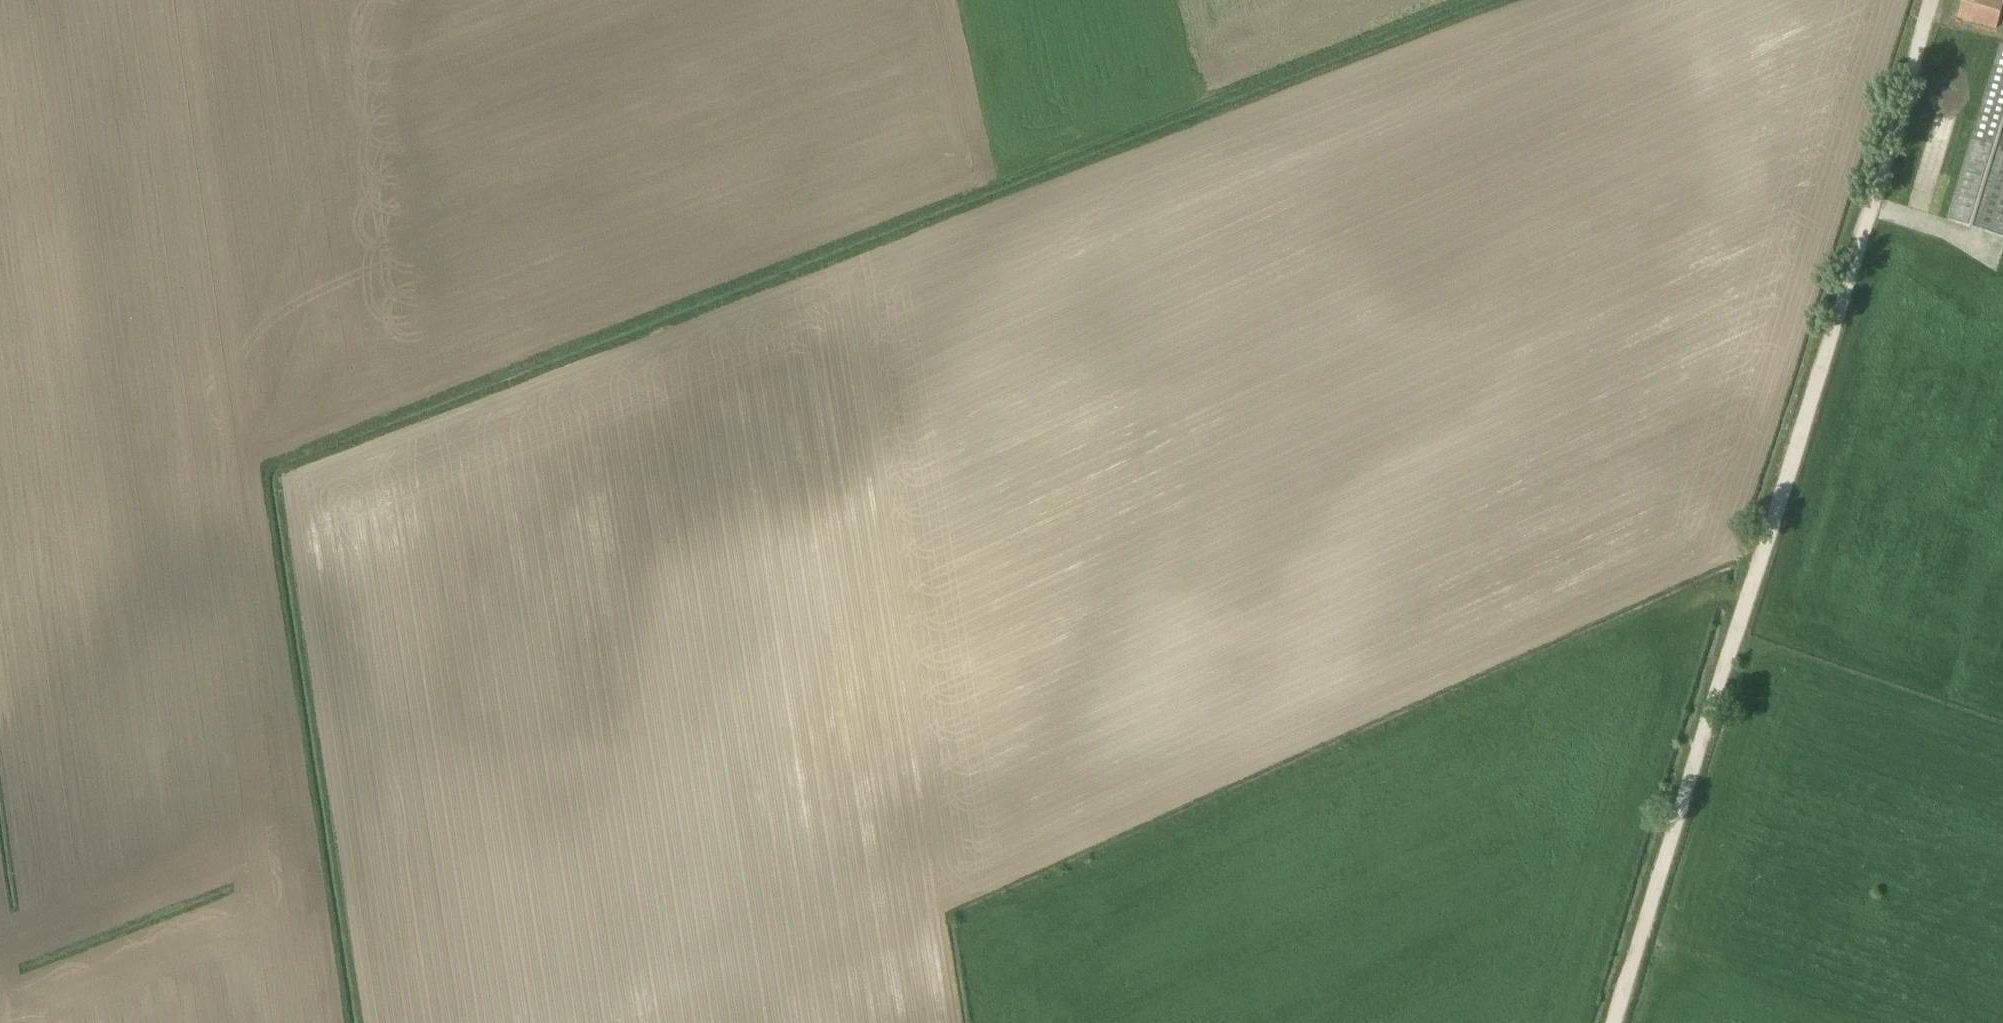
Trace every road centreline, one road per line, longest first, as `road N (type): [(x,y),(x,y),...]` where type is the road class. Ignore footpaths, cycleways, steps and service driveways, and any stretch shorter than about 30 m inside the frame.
road 1 (track): [(1614,1022),(1861,219)]
road 2 (unclassified): [(1861,219),(1929,0)]

